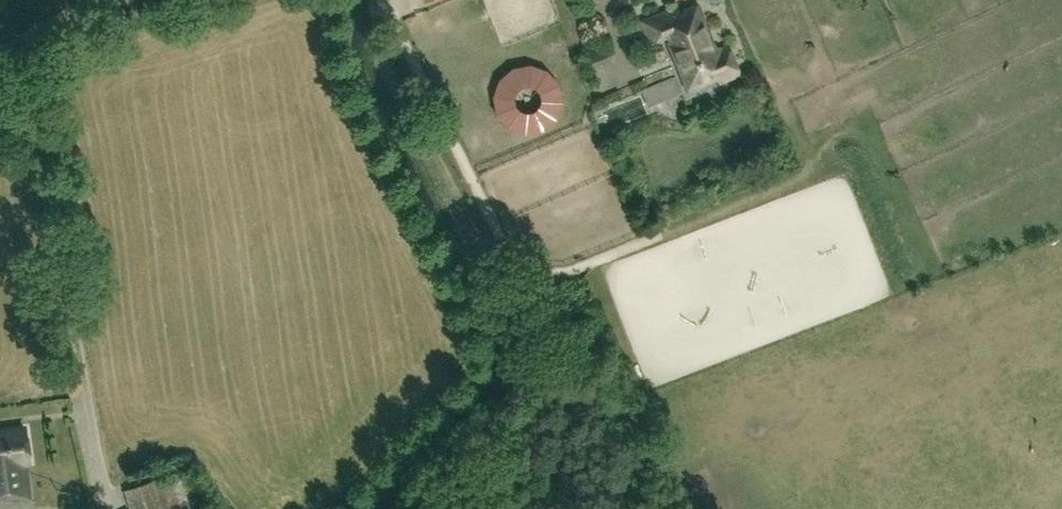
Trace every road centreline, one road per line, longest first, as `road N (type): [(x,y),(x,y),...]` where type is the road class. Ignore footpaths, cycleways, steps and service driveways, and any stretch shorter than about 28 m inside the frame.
road 1 (track): [(120,0),(54,22),(36,38),(25,66)]

